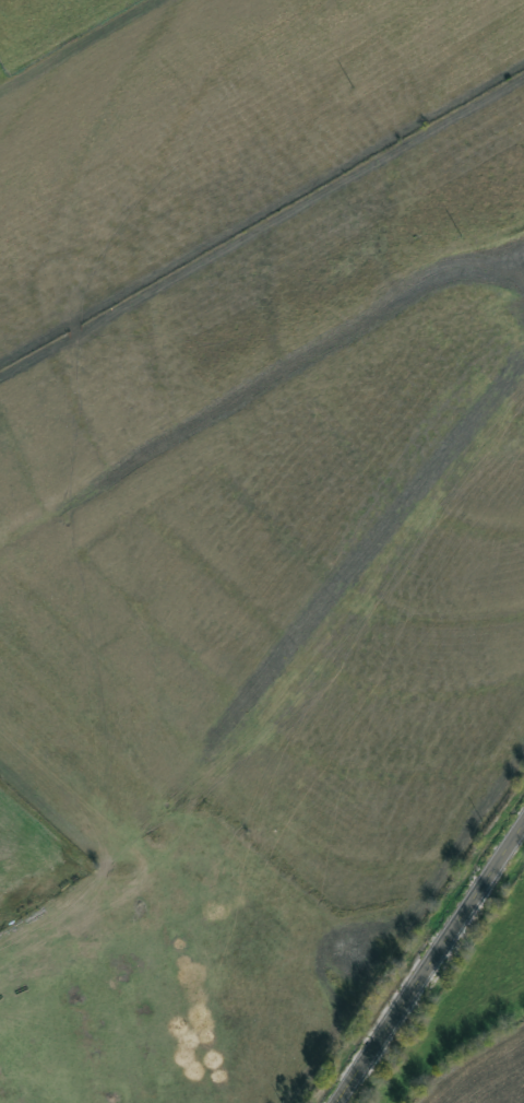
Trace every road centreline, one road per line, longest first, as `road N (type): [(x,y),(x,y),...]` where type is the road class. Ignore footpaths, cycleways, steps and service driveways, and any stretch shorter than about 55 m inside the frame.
road 1 (tertiary): [(523,806),(328,1102)]

